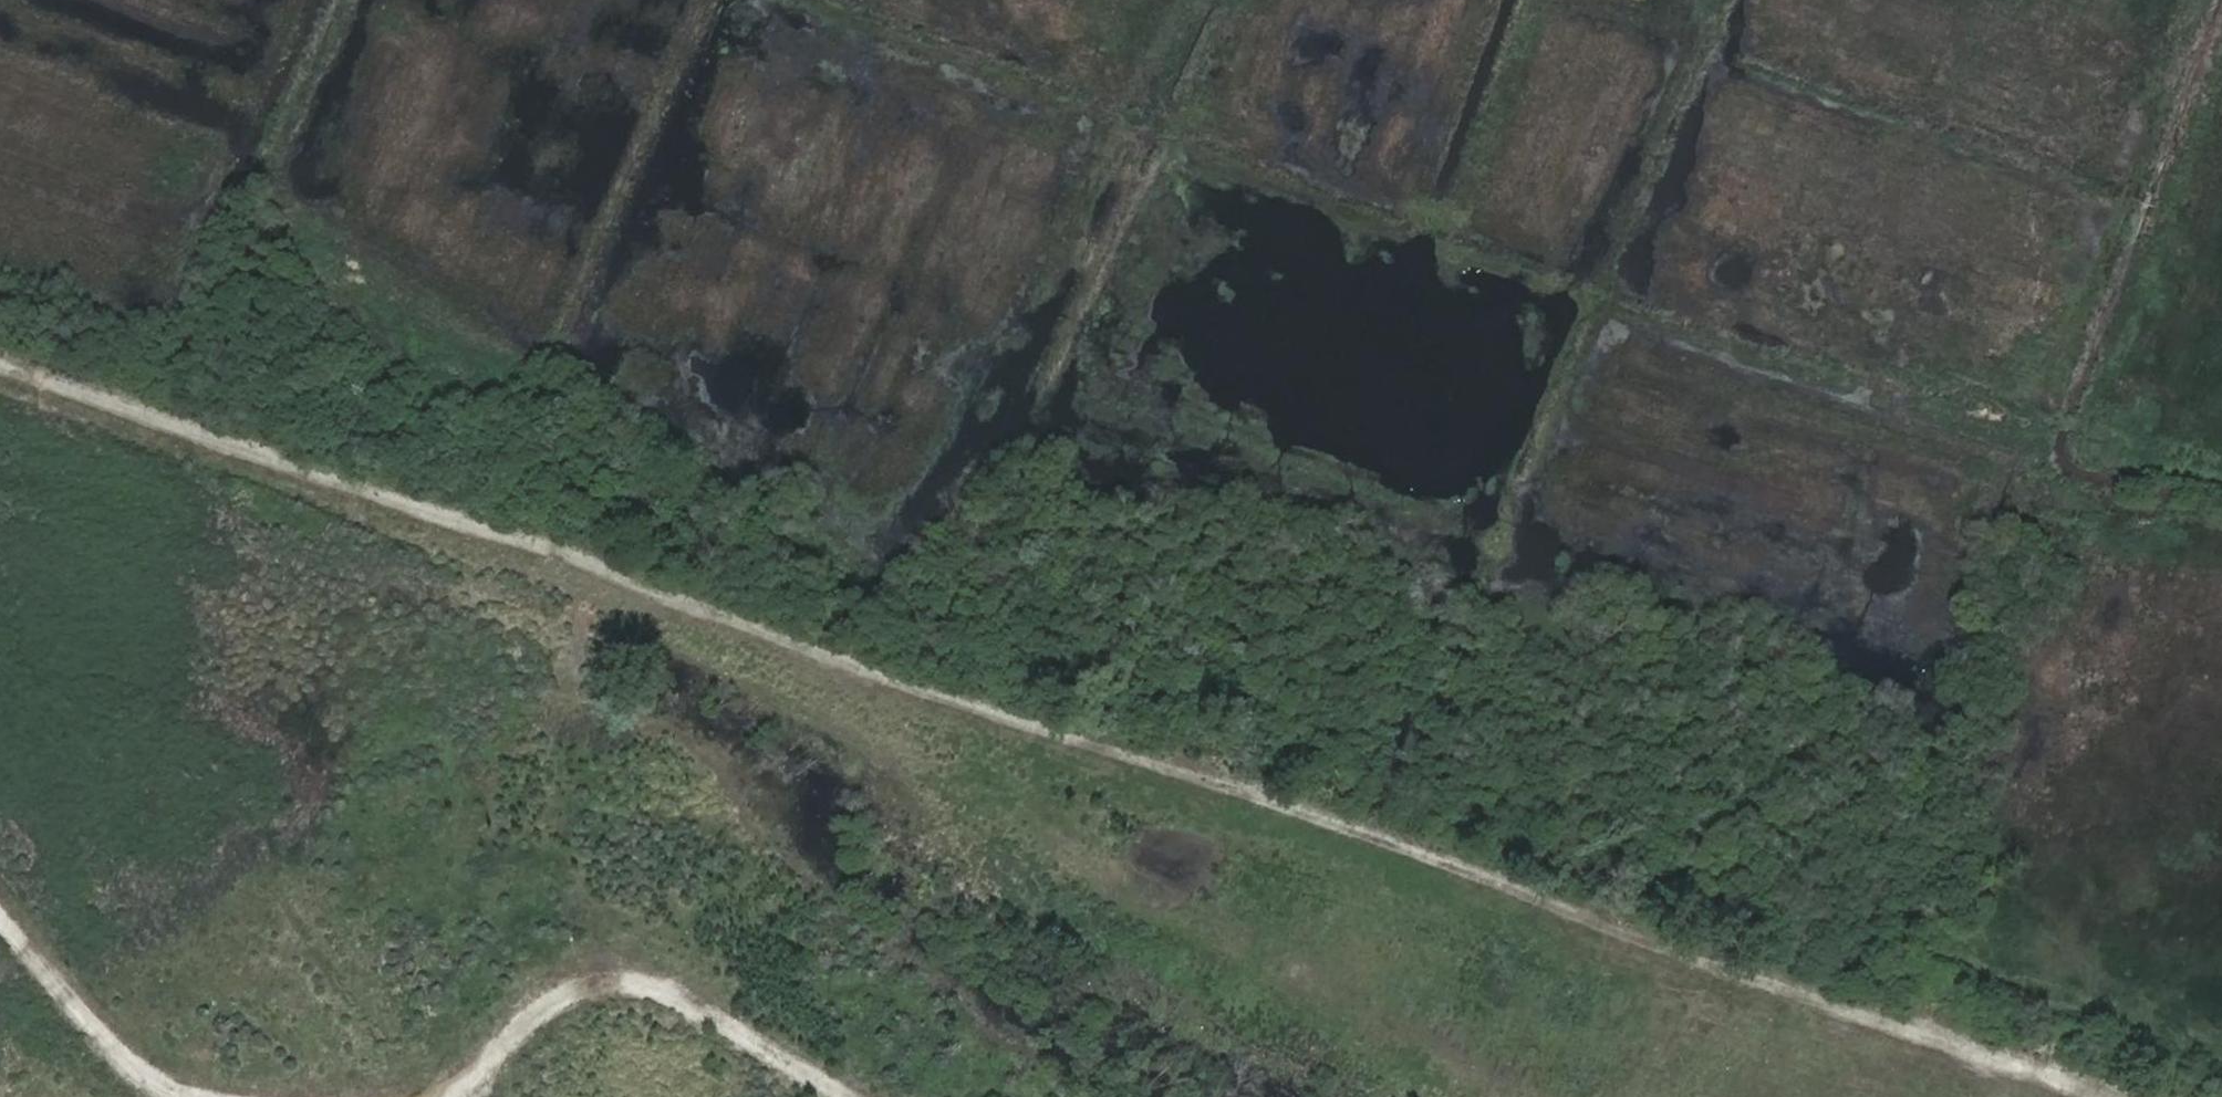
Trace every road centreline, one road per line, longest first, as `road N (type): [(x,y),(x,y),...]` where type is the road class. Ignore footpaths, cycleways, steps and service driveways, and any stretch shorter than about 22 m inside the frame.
road 1 (track): [(0,360),(2134,1096)]
road 2 (track): [(184,1096),(140,1073),(0,897)]

